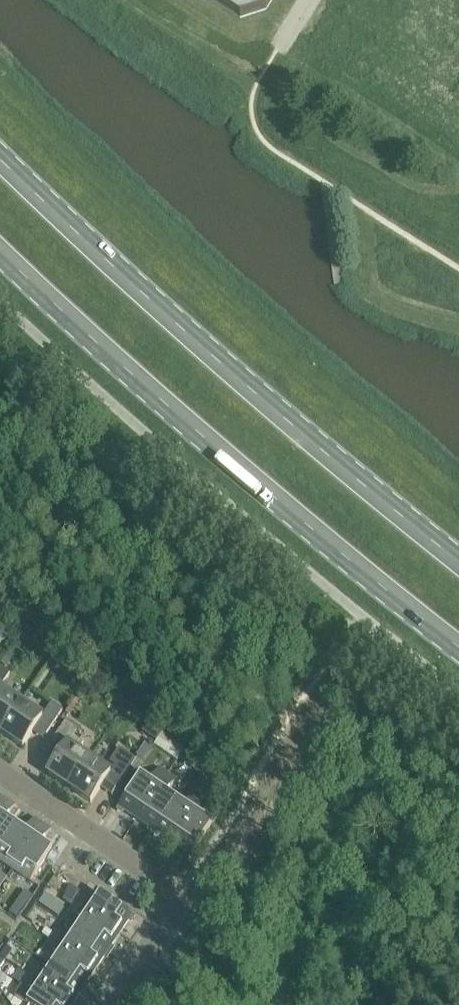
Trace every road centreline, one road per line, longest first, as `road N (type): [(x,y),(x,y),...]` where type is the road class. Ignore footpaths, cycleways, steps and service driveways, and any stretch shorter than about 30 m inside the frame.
road 1 (primary): [(458,562),(381,501),(0,152)]
road 2 (primary): [(0,258),(212,448),(458,654)]
road 3 (residential): [(104,1004),(179,890),(0,771)]

